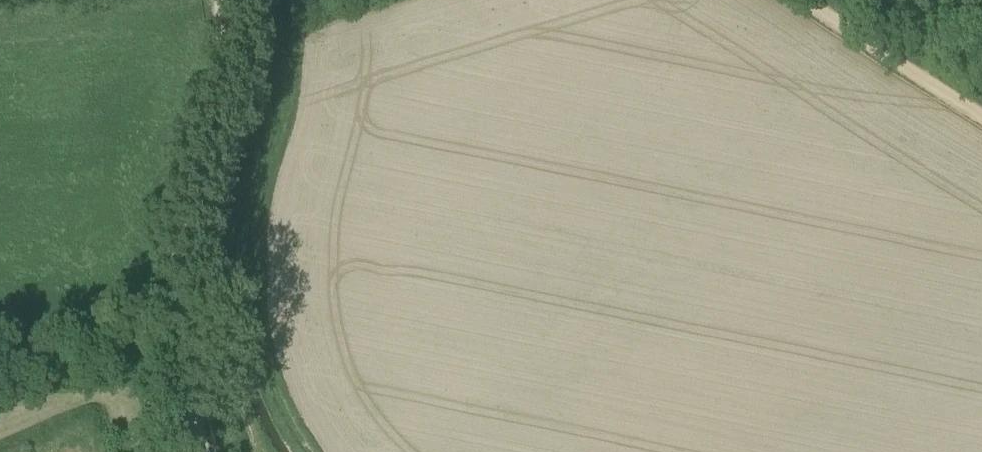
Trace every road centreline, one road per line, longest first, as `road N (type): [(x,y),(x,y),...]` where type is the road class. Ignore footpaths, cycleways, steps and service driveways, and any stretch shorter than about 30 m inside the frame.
road 1 (track): [(198,423),(177,269),(180,205),(220,49),(220,0)]
road 2 (track): [(981,118),(803,0)]

